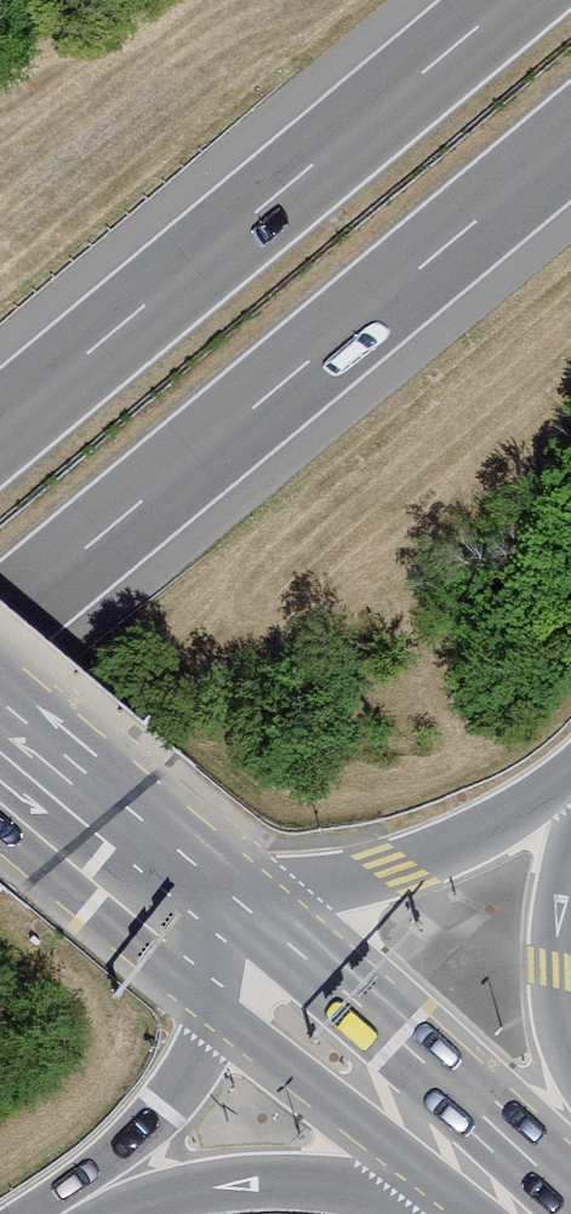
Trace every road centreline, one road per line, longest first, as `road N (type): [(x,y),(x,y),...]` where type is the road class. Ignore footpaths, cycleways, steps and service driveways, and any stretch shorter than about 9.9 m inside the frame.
road 1 (motorway): [(0,620),(570,141)]
road 2 (motorway): [(509,0),(0,427)]
road 3 (secondary): [(548,1213),(190,913)]
road 4 (motorway): [(92,1213),(186,1188),(290,1181),(548,1213)]
road 5 (motorway): [(190,913),(397,869),(473,838),(570,771)]
road 6 (motorway): [(55,1213),(129,1146),(191,1066),(211,1017),(190,913)]
road 7 (secondary): [(190,913),(0,753)]
road 8 (motorway): [(570,1045),(555,970),(570,859)]

